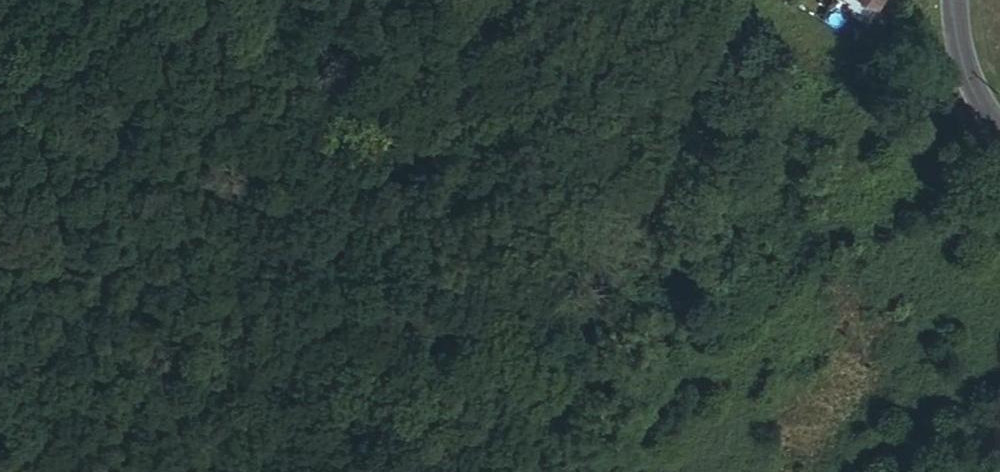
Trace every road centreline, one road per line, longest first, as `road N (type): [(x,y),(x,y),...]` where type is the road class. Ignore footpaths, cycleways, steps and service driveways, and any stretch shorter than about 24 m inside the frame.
road 1 (unclassified): [(999,144),(991,139),(956,35),(955,0)]

